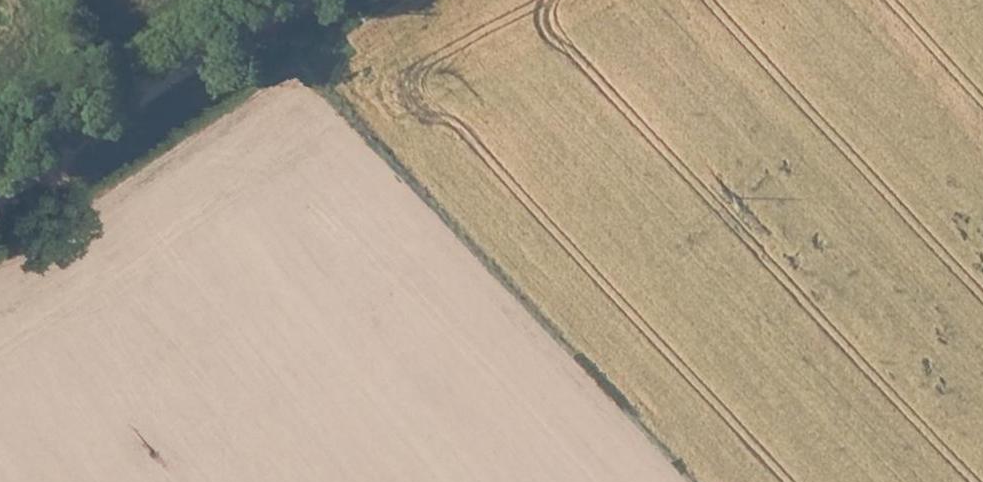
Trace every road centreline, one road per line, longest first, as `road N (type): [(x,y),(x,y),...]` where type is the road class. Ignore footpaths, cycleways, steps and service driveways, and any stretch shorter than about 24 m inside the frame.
road 1 (tertiary): [(0,184),(293,0)]

